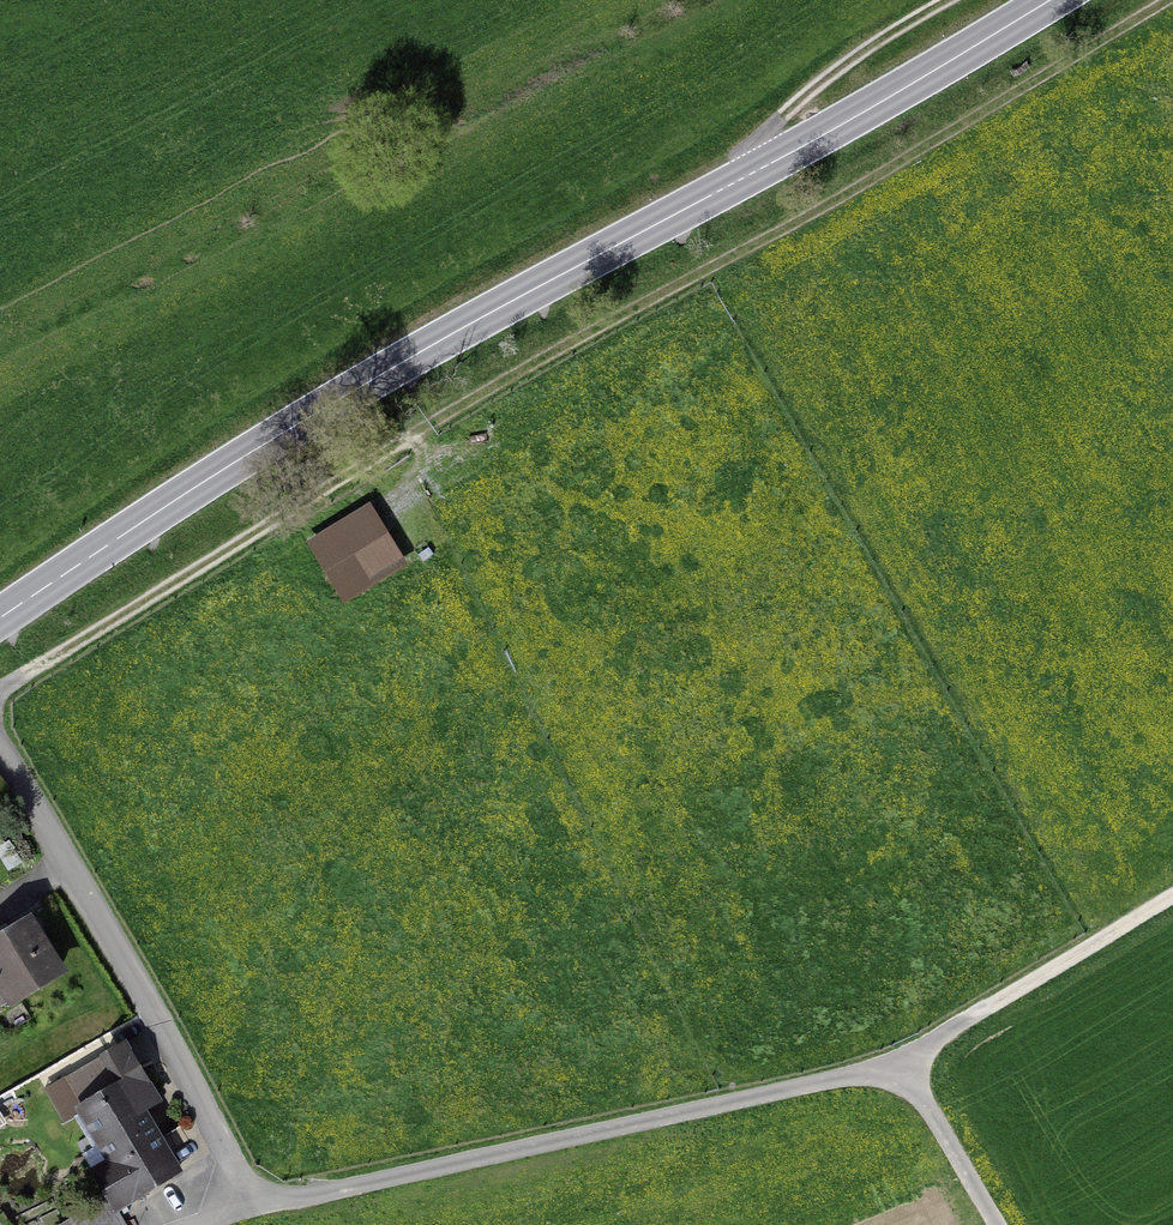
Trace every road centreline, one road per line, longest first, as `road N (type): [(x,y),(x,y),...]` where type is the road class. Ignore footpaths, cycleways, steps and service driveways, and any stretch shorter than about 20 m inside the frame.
road 1 (track): [(1167,0),(860,187),(555,353),(0,693)]
road 2 (primary): [(0,619),(318,411),(811,141),(1050,0)]
road 3 (unclassified): [(251,1207),(903,1065),(996,1224)]
road 4 (residential): [(0,752),(157,1013),(251,1207)]
road 5 (track): [(903,1065),(1172,895)]
road 6 (track): [(947,0),(785,113),(750,174)]

